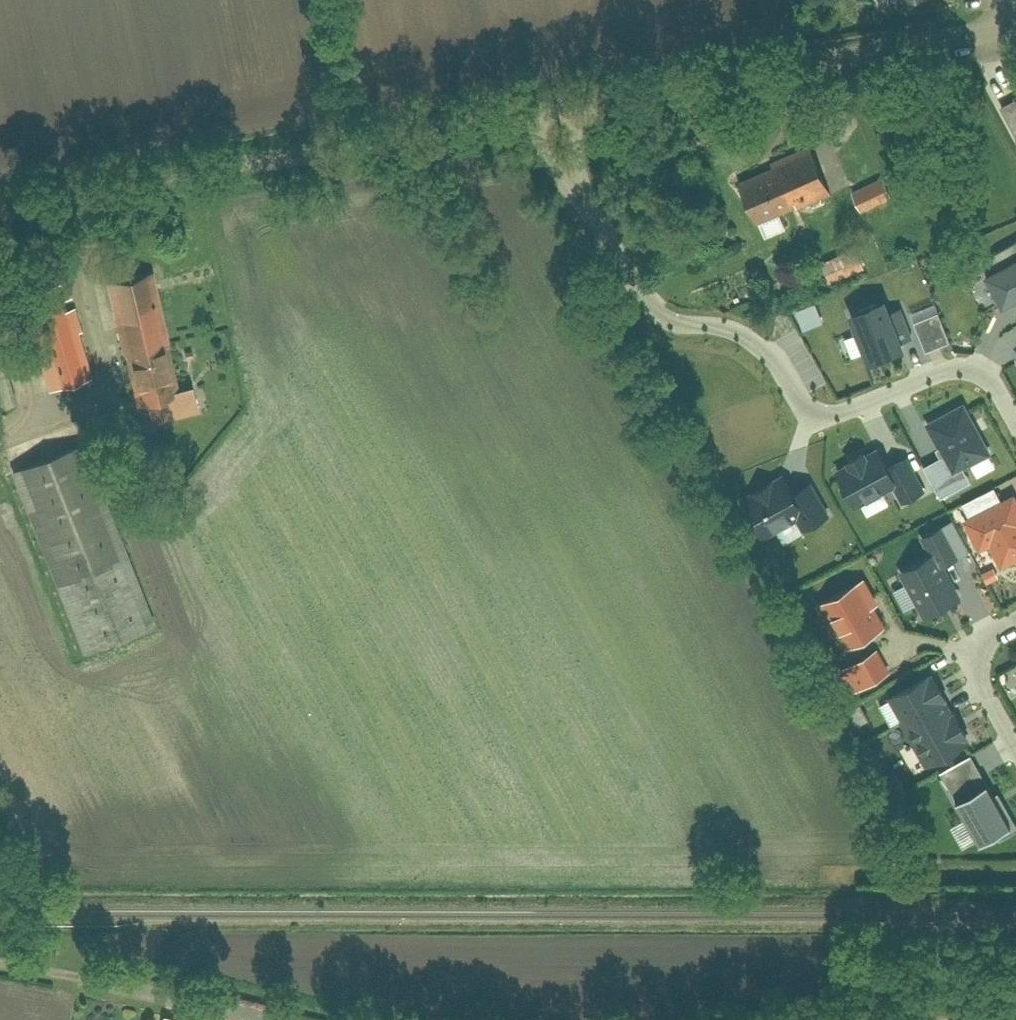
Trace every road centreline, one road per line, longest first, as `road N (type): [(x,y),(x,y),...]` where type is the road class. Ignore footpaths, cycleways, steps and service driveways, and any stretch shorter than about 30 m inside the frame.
road 1 (residential): [(1015,411),(986,370),(959,366),(834,415),(810,409),(768,341),(730,323),(682,320),(648,295),(580,191),(546,103)]
road 2 (residential): [(546,103),(0,200)]
road 3 (residential): [(1010,26),(546,103)]
road 4 (residential): [(0,966),(250,1019)]
road 5 (residential): [(1015,742),(975,655),(1015,623)]

